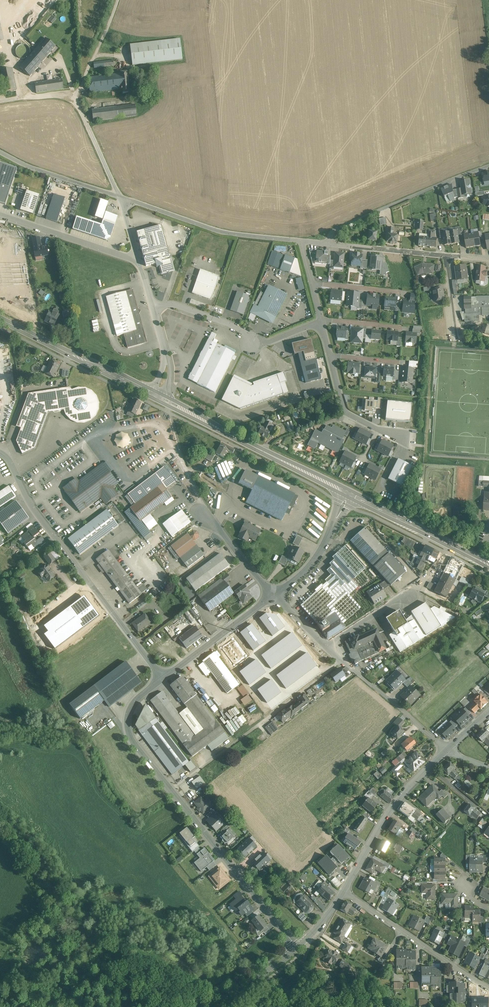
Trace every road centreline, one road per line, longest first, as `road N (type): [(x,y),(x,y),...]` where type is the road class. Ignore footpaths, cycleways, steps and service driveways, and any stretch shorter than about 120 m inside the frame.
road 1 (unclassified): [(300,945),(128,729),(131,705),(162,676)]
road 2 (unclassified): [(0,451),(30,505),(162,676)]
road 3 (residential): [(121,198),(219,231),(301,241)]
road 4 (tertiary): [(344,892),(393,805),(447,750)]
road 5 (primary): [(157,395),(313,476)]
road 6 (primary): [(0,319),(157,395)]
road 7 (residential): [(488,989),(344,892)]
road 8 (residential): [(488,166),(333,231)]
road 9 (residential): [(325,647),(447,750)]
road 10 (primary): [(349,495),(488,565)]
road 11 (residential): [(301,241),(446,256)]
road 12 (unclassified): [(138,260),(0,214)]
road 13 (unclassified): [(162,676),(273,595)]
road 14 (residential): [(0,150),(121,198)]
road 15 (residential): [(331,357),(348,415),(403,440)]

